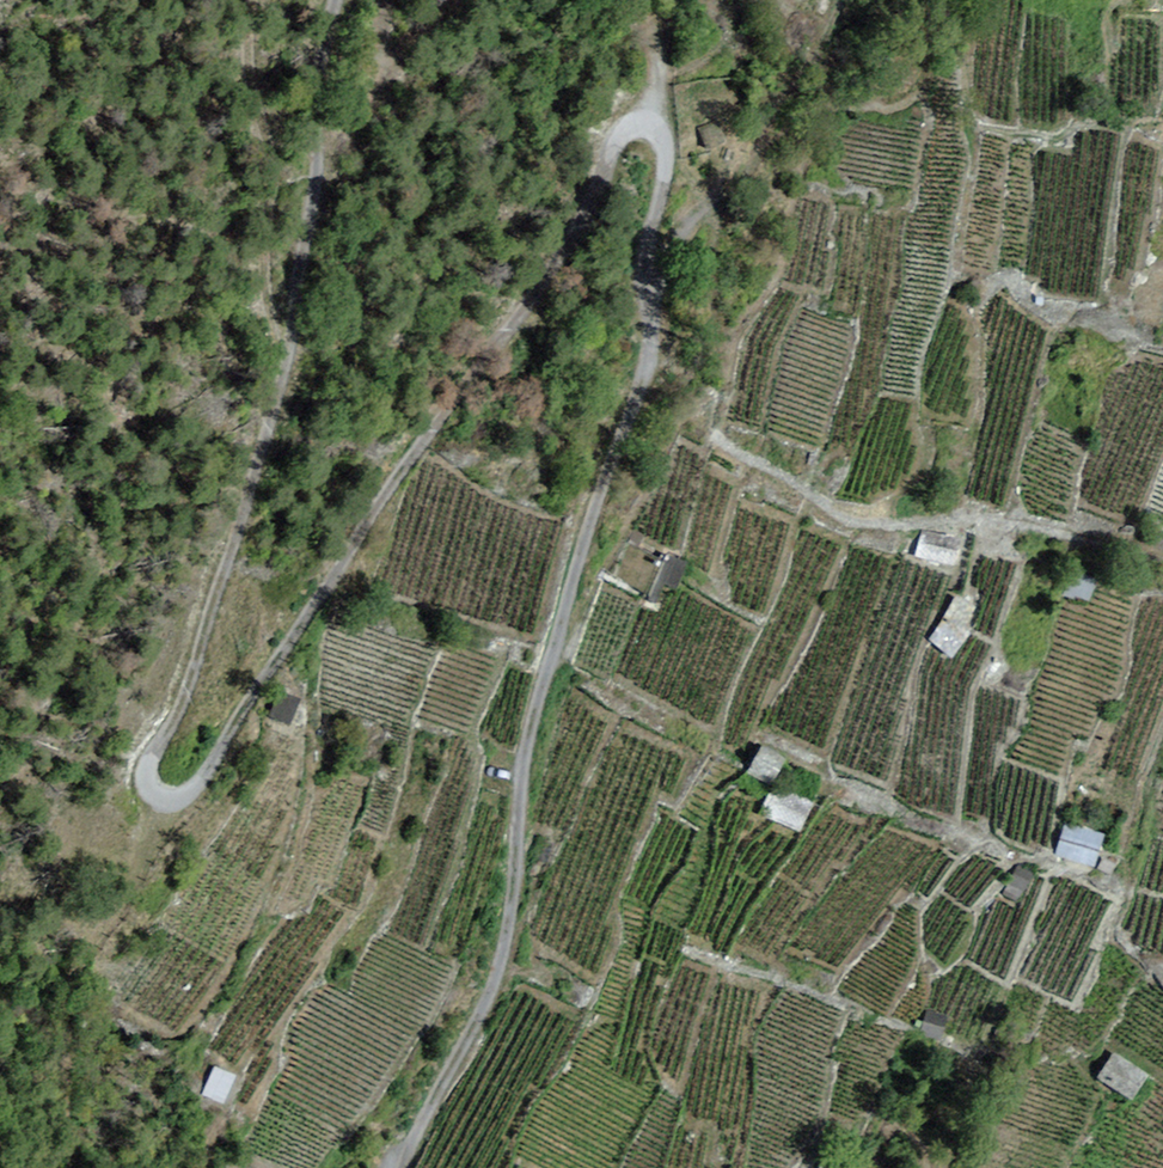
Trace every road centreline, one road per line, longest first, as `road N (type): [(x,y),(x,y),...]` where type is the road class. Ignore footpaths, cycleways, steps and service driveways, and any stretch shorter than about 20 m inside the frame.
road 1 (track): [(426,1167),(504,976),(550,683),(655,350),(656,134),(635,122),(196,800),(161,798),(155,767),(218,633),(301,341),(317,121),(348,0)]
road 2 (track): [(1162,562),(1006,523),(848,516),(715,434)]

